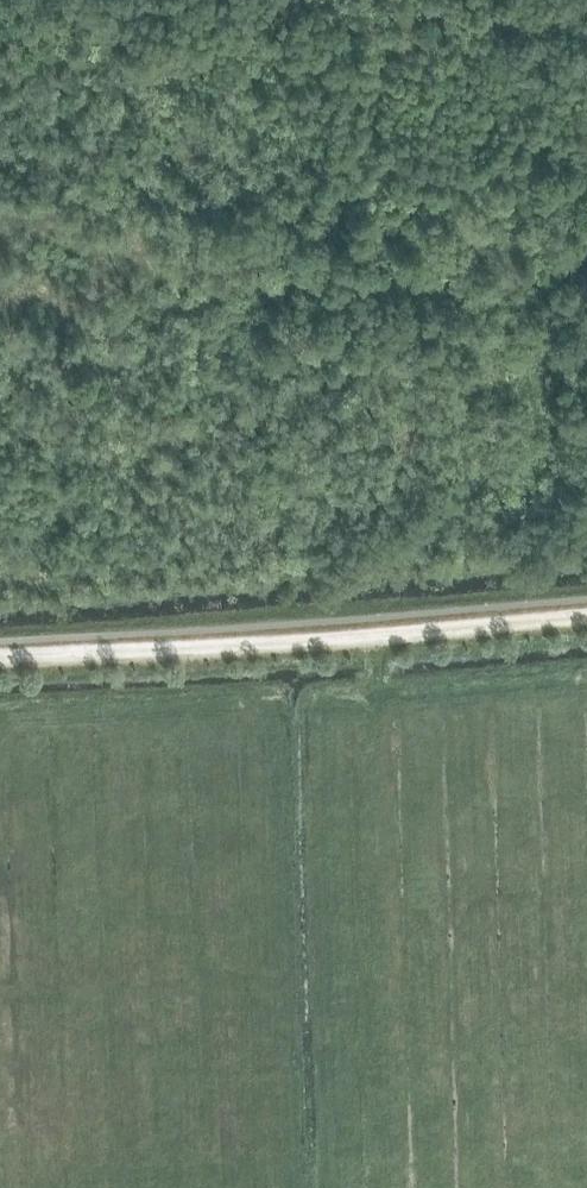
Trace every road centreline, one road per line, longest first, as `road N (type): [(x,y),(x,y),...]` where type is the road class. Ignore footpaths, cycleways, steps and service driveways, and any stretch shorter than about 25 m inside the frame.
road 1 (track): [(0,660),(586,619)]

